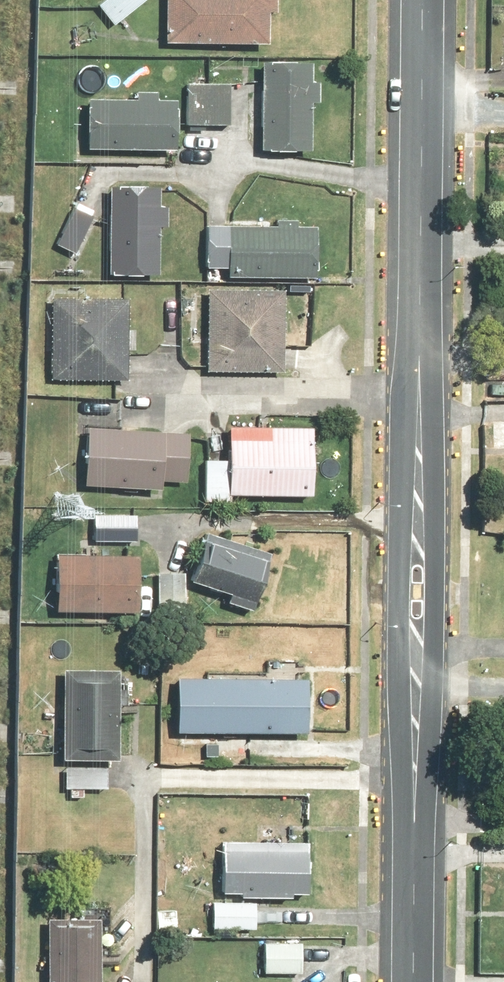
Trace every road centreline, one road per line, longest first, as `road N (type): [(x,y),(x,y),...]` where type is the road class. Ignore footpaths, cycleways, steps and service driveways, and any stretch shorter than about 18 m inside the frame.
road 1 (tertiary): [(415,981),(423,0)]

